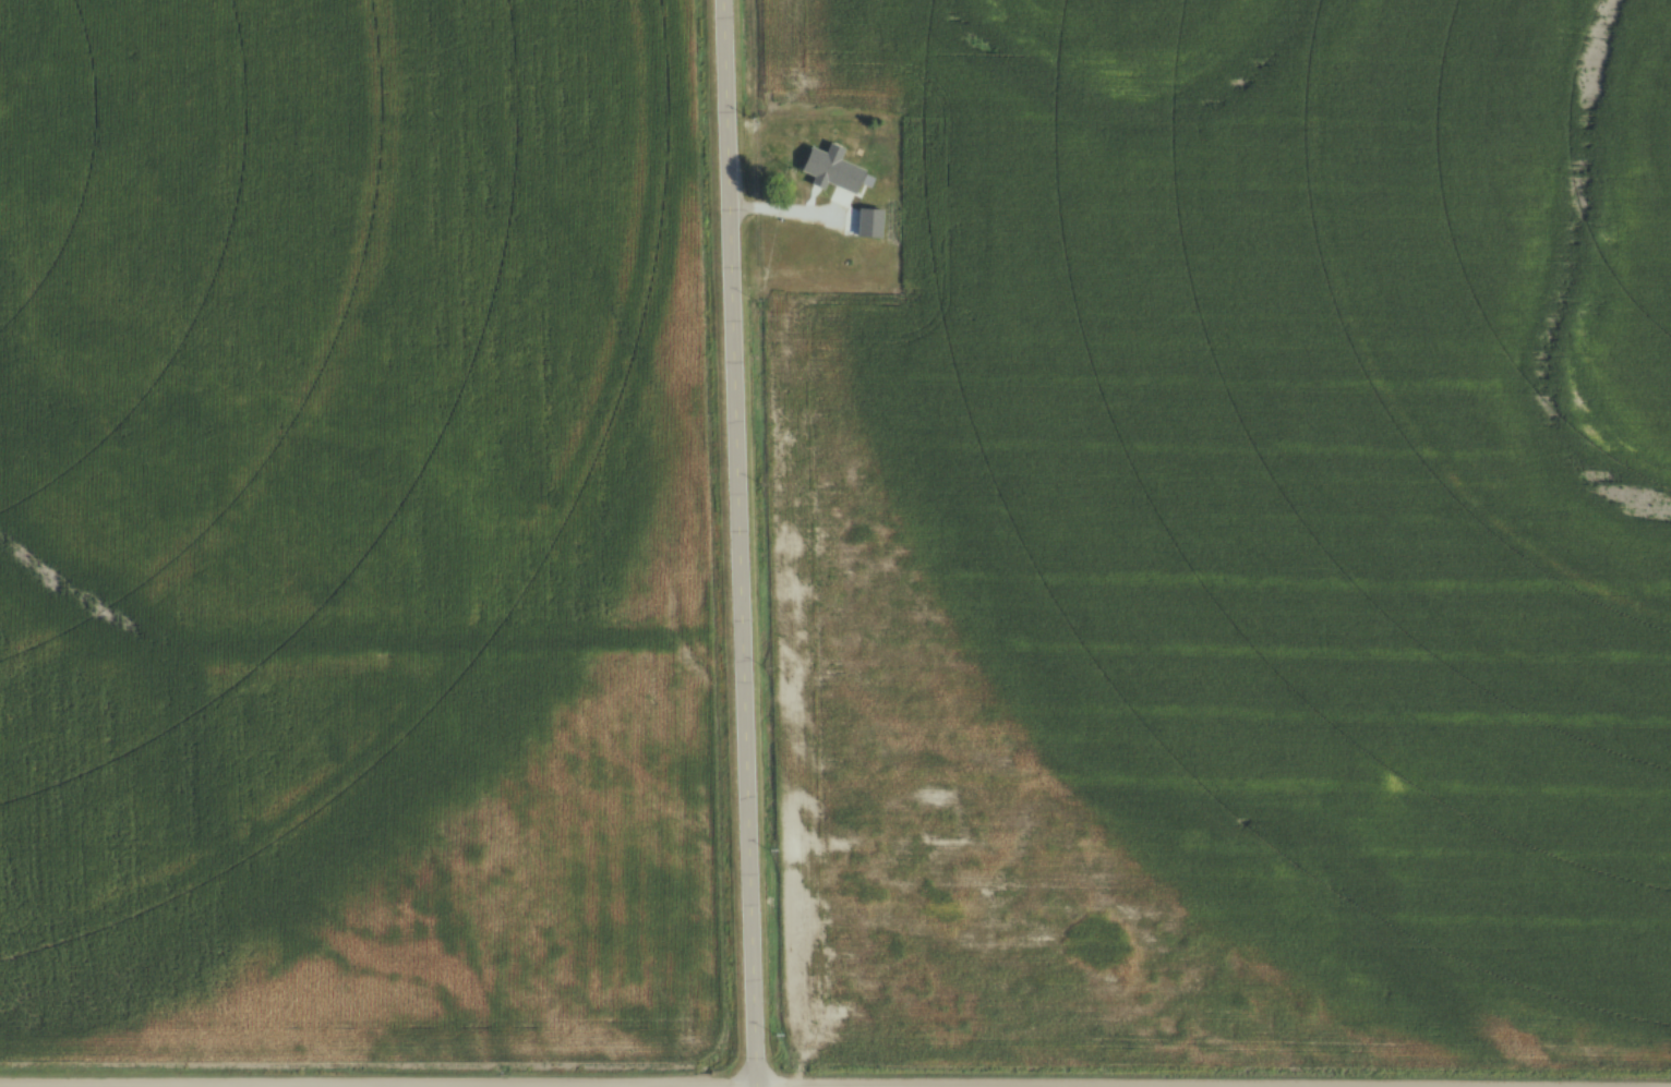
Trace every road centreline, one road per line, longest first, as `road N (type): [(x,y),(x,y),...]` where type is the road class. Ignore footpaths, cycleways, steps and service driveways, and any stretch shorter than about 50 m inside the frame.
road 1 (tertiary): [(753,1086),(723,0)]

